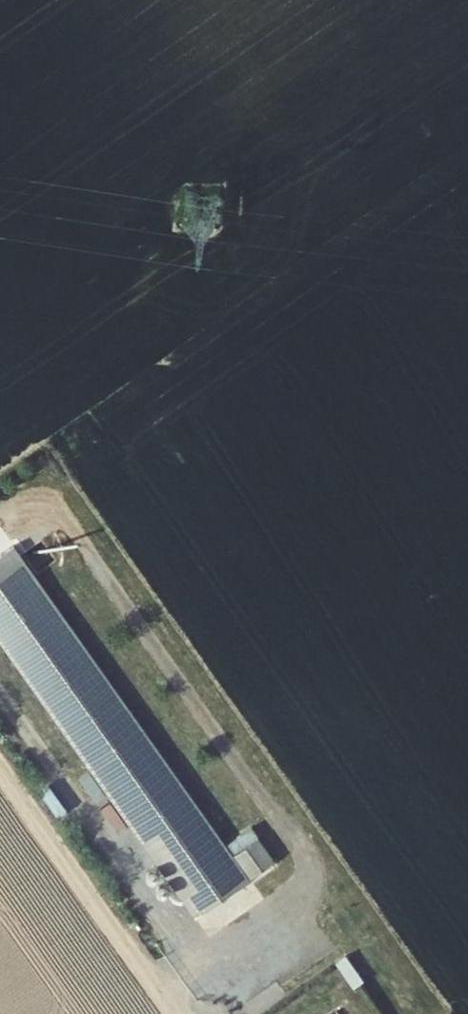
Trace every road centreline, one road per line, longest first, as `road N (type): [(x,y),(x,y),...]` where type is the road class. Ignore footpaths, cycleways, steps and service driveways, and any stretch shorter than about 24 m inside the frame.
road 1 (track): [(171,1013),(0,765)]

